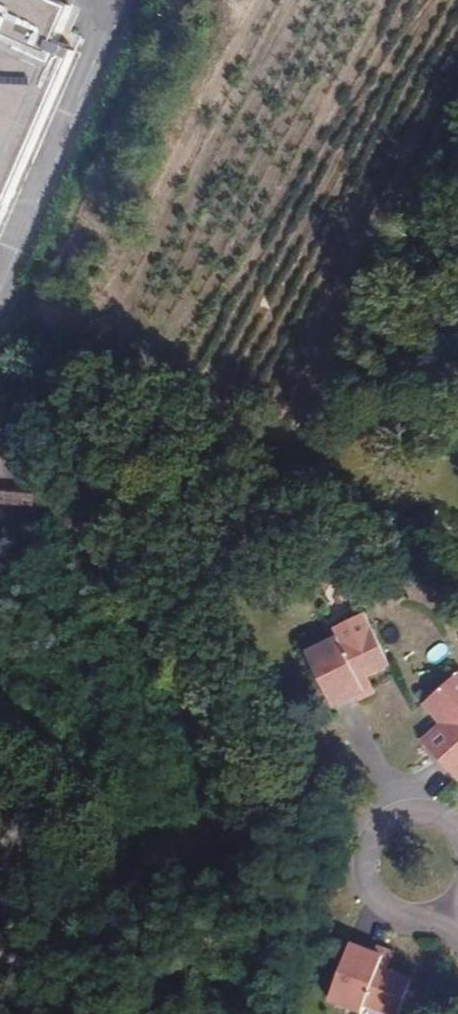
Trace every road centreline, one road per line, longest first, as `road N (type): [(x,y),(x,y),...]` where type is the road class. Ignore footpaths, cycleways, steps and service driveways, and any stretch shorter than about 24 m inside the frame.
road 1 (residential): [(457,836),(438,818),(400,813),(369,832),(356,865)]
road 2 (residential): [(356,865),(377,913),(411,925),(445,915)]

